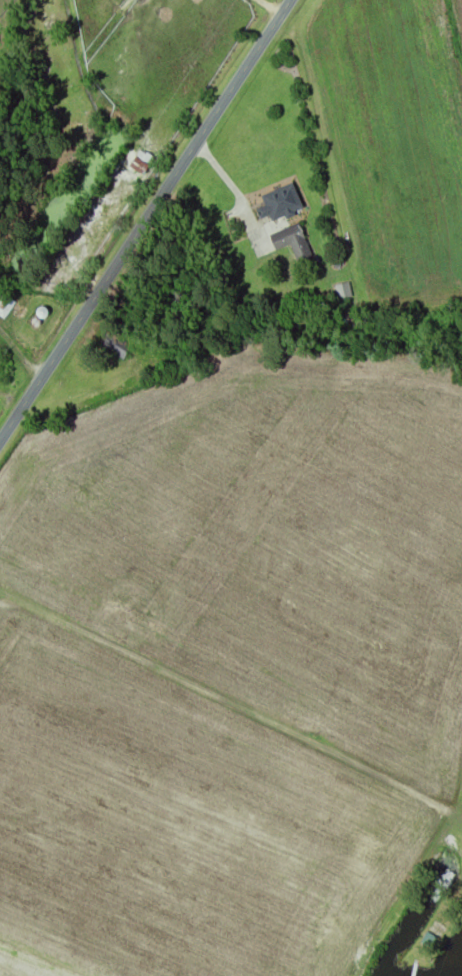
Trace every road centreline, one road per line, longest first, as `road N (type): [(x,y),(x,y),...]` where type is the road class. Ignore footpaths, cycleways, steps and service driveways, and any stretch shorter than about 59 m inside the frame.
road 1 (residential): [(0,433),(289,0)]
road 2 (track): [(0,594),(442,803)]

